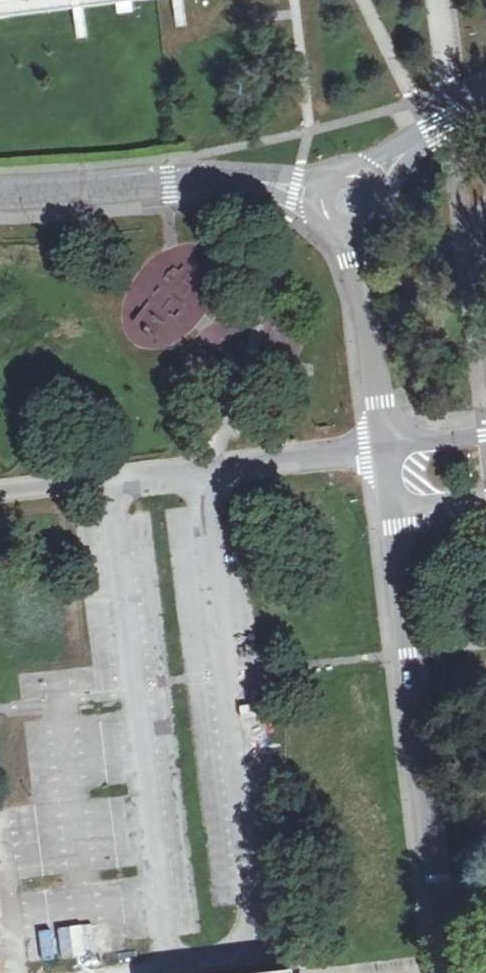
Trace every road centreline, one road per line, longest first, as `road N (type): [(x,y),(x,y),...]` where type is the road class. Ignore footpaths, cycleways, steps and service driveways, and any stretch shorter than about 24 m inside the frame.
road 1 (unclassified): [(393,509),(455,972)]
road 2 (tertiary): [(0,197),(260,184),(351,204)]
road 3 (unclassified): [(351,204),(383,446)]
road 4 (tertiary): [(351,204),(459,114),(485,103)]

